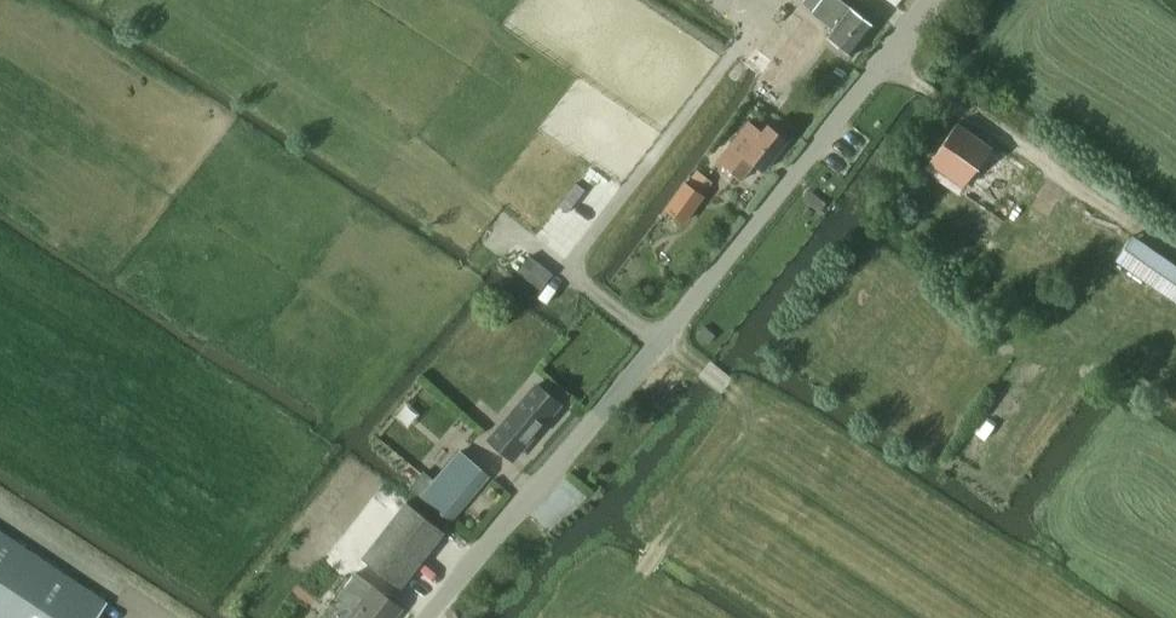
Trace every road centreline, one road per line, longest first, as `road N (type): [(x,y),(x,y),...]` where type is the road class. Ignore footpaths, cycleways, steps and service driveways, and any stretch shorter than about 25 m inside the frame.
road 1 (unclassified): [(934,0),(428,617)]

